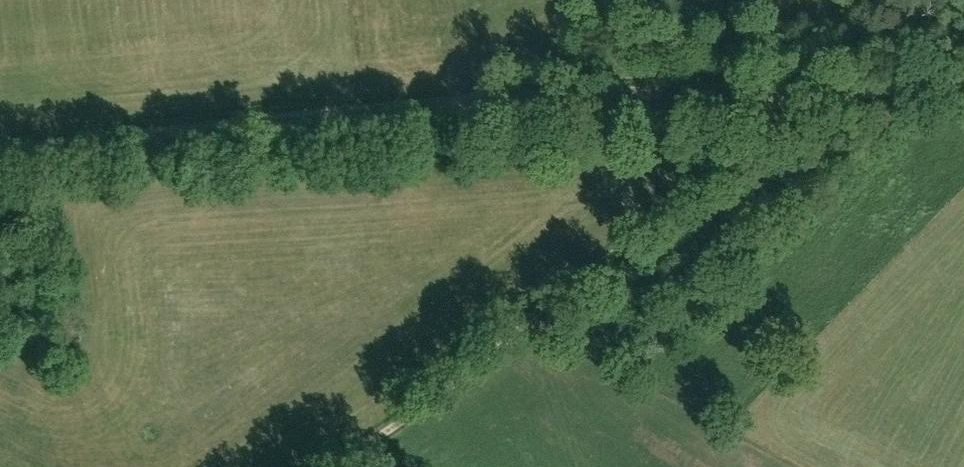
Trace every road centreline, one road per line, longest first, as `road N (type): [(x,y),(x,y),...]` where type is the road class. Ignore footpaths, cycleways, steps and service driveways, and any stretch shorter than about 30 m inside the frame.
road 1 (unclassified): [(0,160),(454,106),(963,85)]
road 2 (track): [(330,466),(440,393),(610,252),(791,119),(803,88)]

